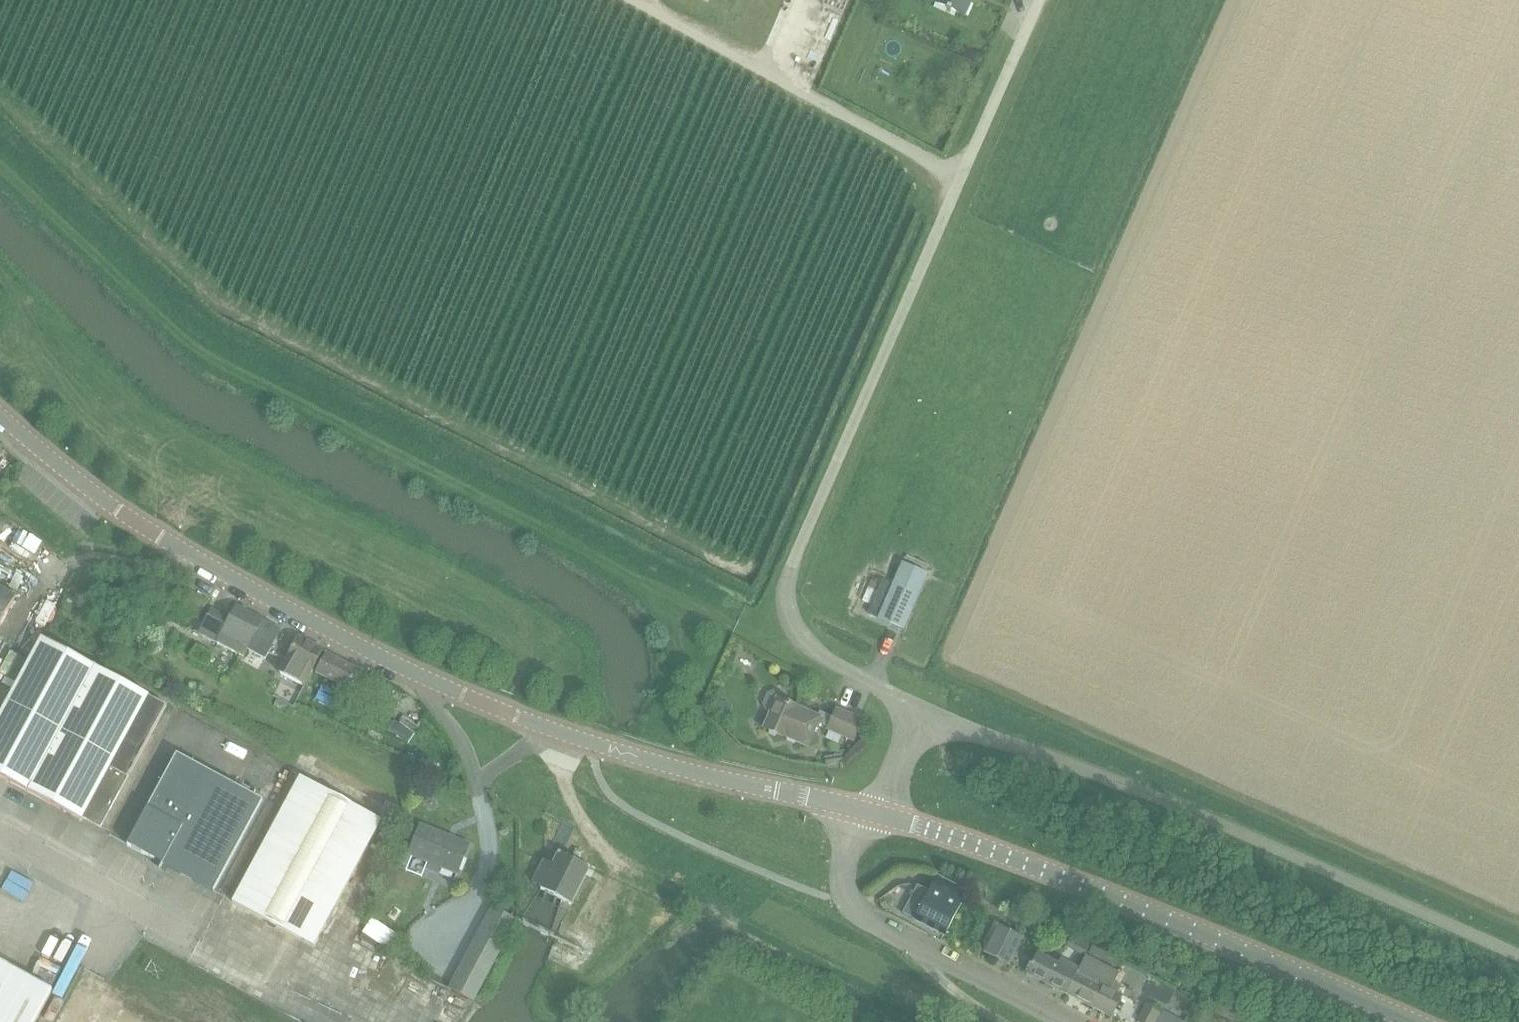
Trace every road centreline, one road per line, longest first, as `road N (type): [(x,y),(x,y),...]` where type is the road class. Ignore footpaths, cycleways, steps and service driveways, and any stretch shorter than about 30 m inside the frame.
road 1 (unclassified): [(870,812),(657,762),(437,684),(179,549),(62,471),(0,417)]
road 2 (unclassified): [(1040,0),(785,590),(788,620),(801,641),(922,711)]
road 3 (unclassified): [(922,711),(1265,842),(1518,956)]
road 4 (unclassified): [(1408,1021),(1083,885),(870,812)]
road 5 (track): [(963,173),(645,0)]
road 6 (unclassified): [(1059,1021),(854,908),(845,866),(870,812)]
road 7 (unclassified): [(185,938),(0,836)]

